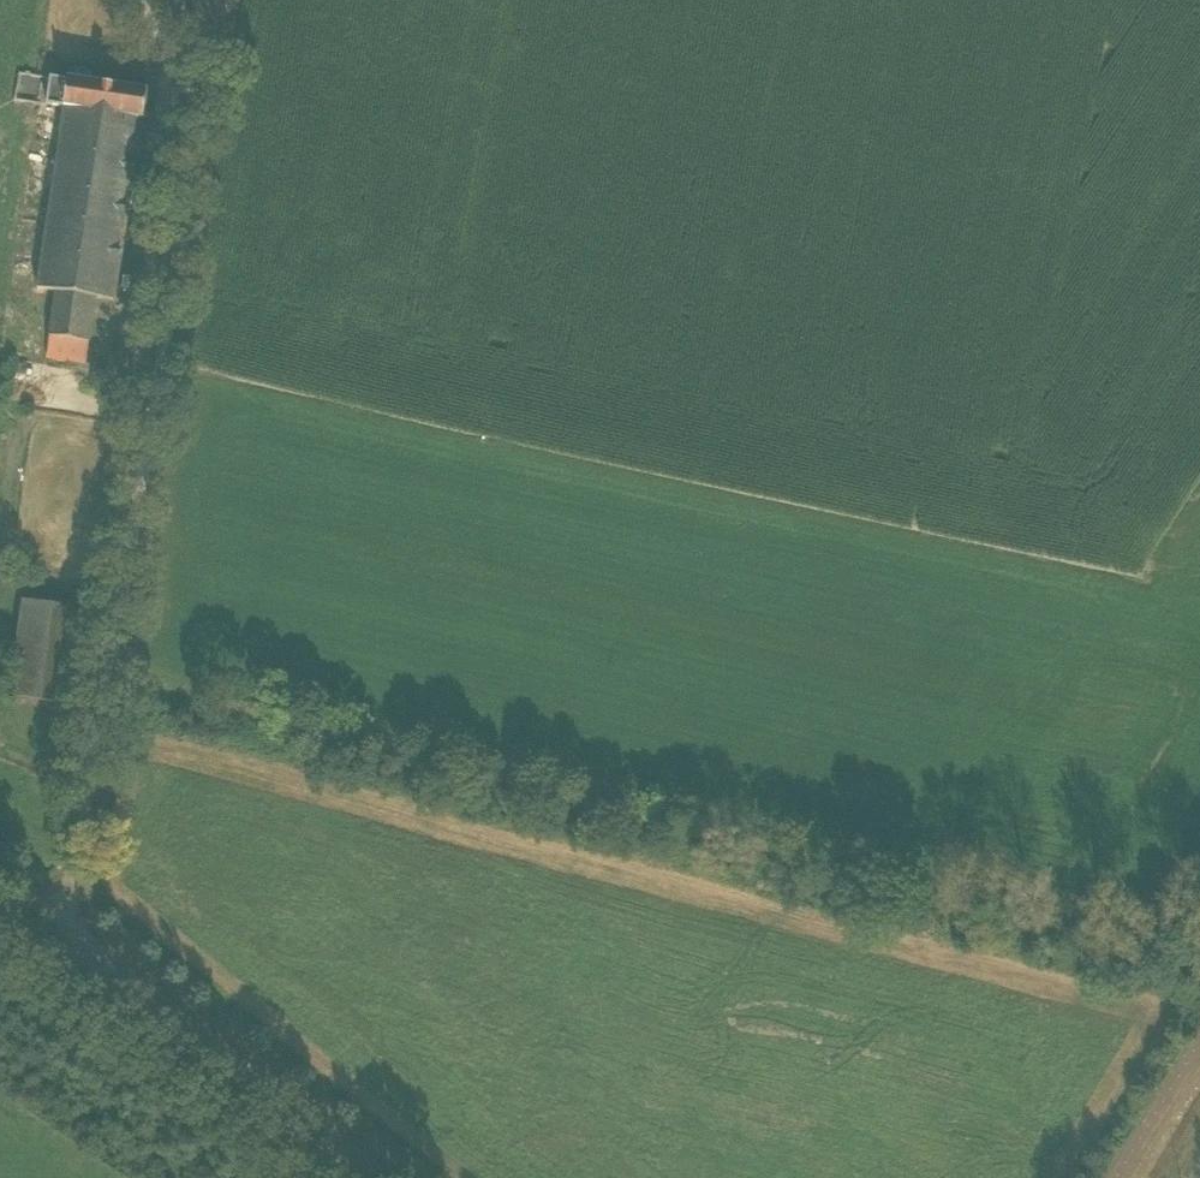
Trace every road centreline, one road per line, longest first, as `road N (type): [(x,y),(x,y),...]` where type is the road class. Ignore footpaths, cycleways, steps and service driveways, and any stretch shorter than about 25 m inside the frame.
road 1 (track): [(1183,940),(118,689)]
road 2 (track): [(118,689),(204,102)]
road 3 (unclassified): [(373,1177),(0,882)]
road 4 (track): [(47,918),(69,890),(118,689)]
road 5 (track): [(139,0),(204,102)]

